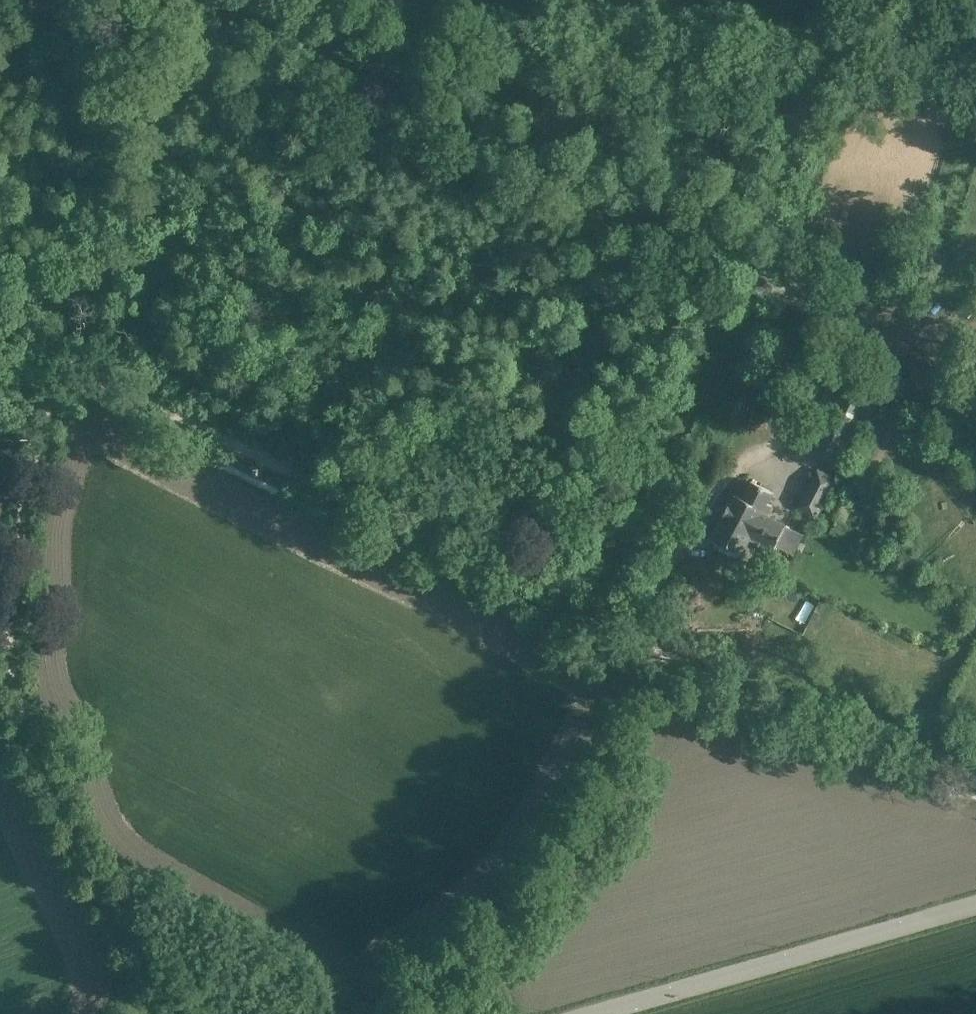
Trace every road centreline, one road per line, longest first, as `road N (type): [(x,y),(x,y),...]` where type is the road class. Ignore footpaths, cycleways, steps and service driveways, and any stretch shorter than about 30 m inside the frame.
road 1 (track): [(686,677),(487,567),(67,364),(0,323)]
road 2 (track): [(67,364),(24,465),(12,537),(8,690),(127,926)]
road 3 (track): [(399,54),(975,68)]
road 4 (track): [(686,677),(487,964),(406,1000),(393,1013)]
road 5 (unclassified): [(593,1013),(975,902)]
road 6 (track): [(975,780),(821,737),(686,677)]
road 7 (track): [(203,0),(329,45),(399,54)]

